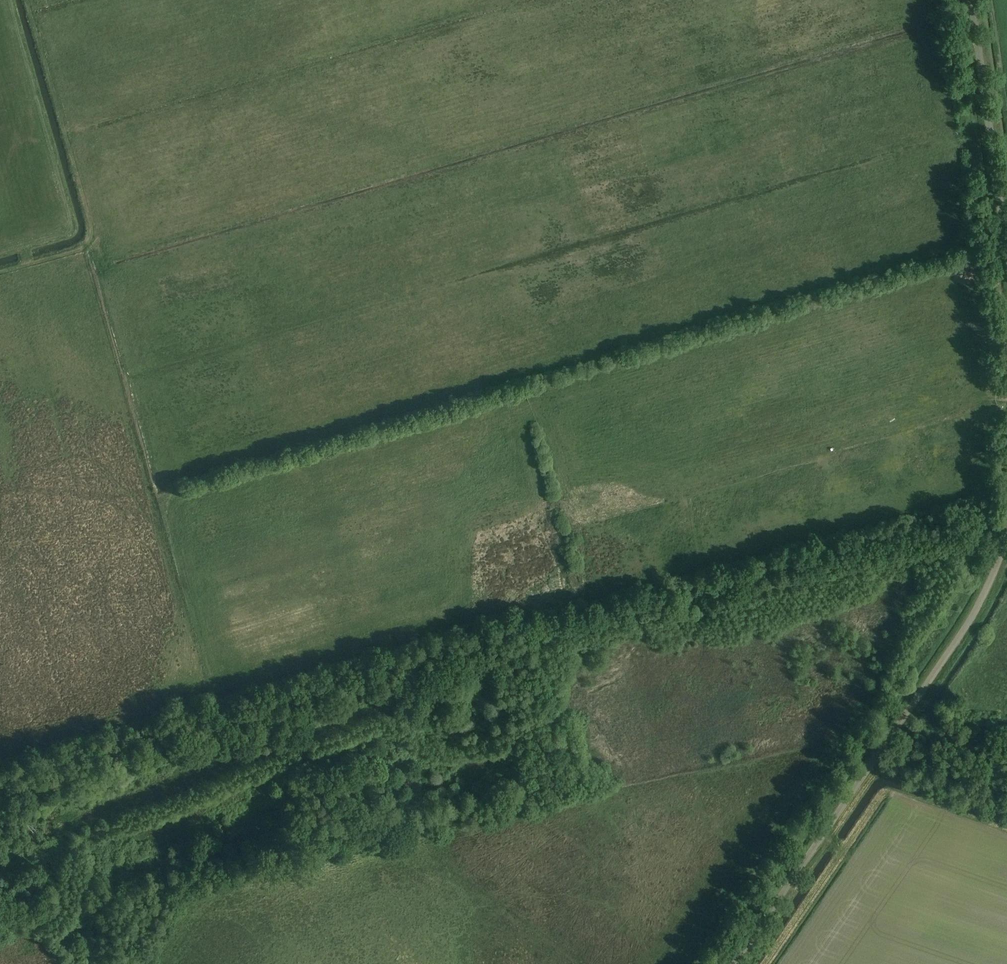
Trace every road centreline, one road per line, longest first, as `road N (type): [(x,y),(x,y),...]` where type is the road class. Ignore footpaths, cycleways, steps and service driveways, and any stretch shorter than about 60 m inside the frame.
road 1 (unclassified): [(734,963),(944,659),(1006,537)]
road 2 (unclassified): [(1006,248),(971,0)]

